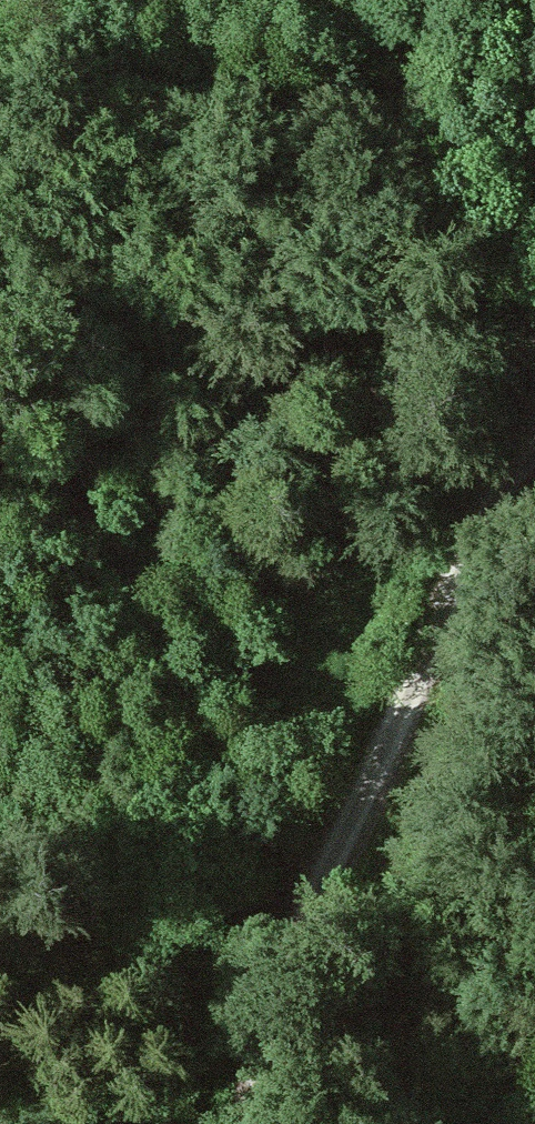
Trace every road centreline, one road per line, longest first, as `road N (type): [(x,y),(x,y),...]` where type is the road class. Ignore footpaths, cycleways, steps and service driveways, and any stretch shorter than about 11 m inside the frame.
road 1 (track): [(262,1123),(309,924),(459,553),(534,417)]
road 2 (track): [(0,405),(107,547),(309,924)]
road 3 (track): [(534,405),(66,340),(0,313)]

